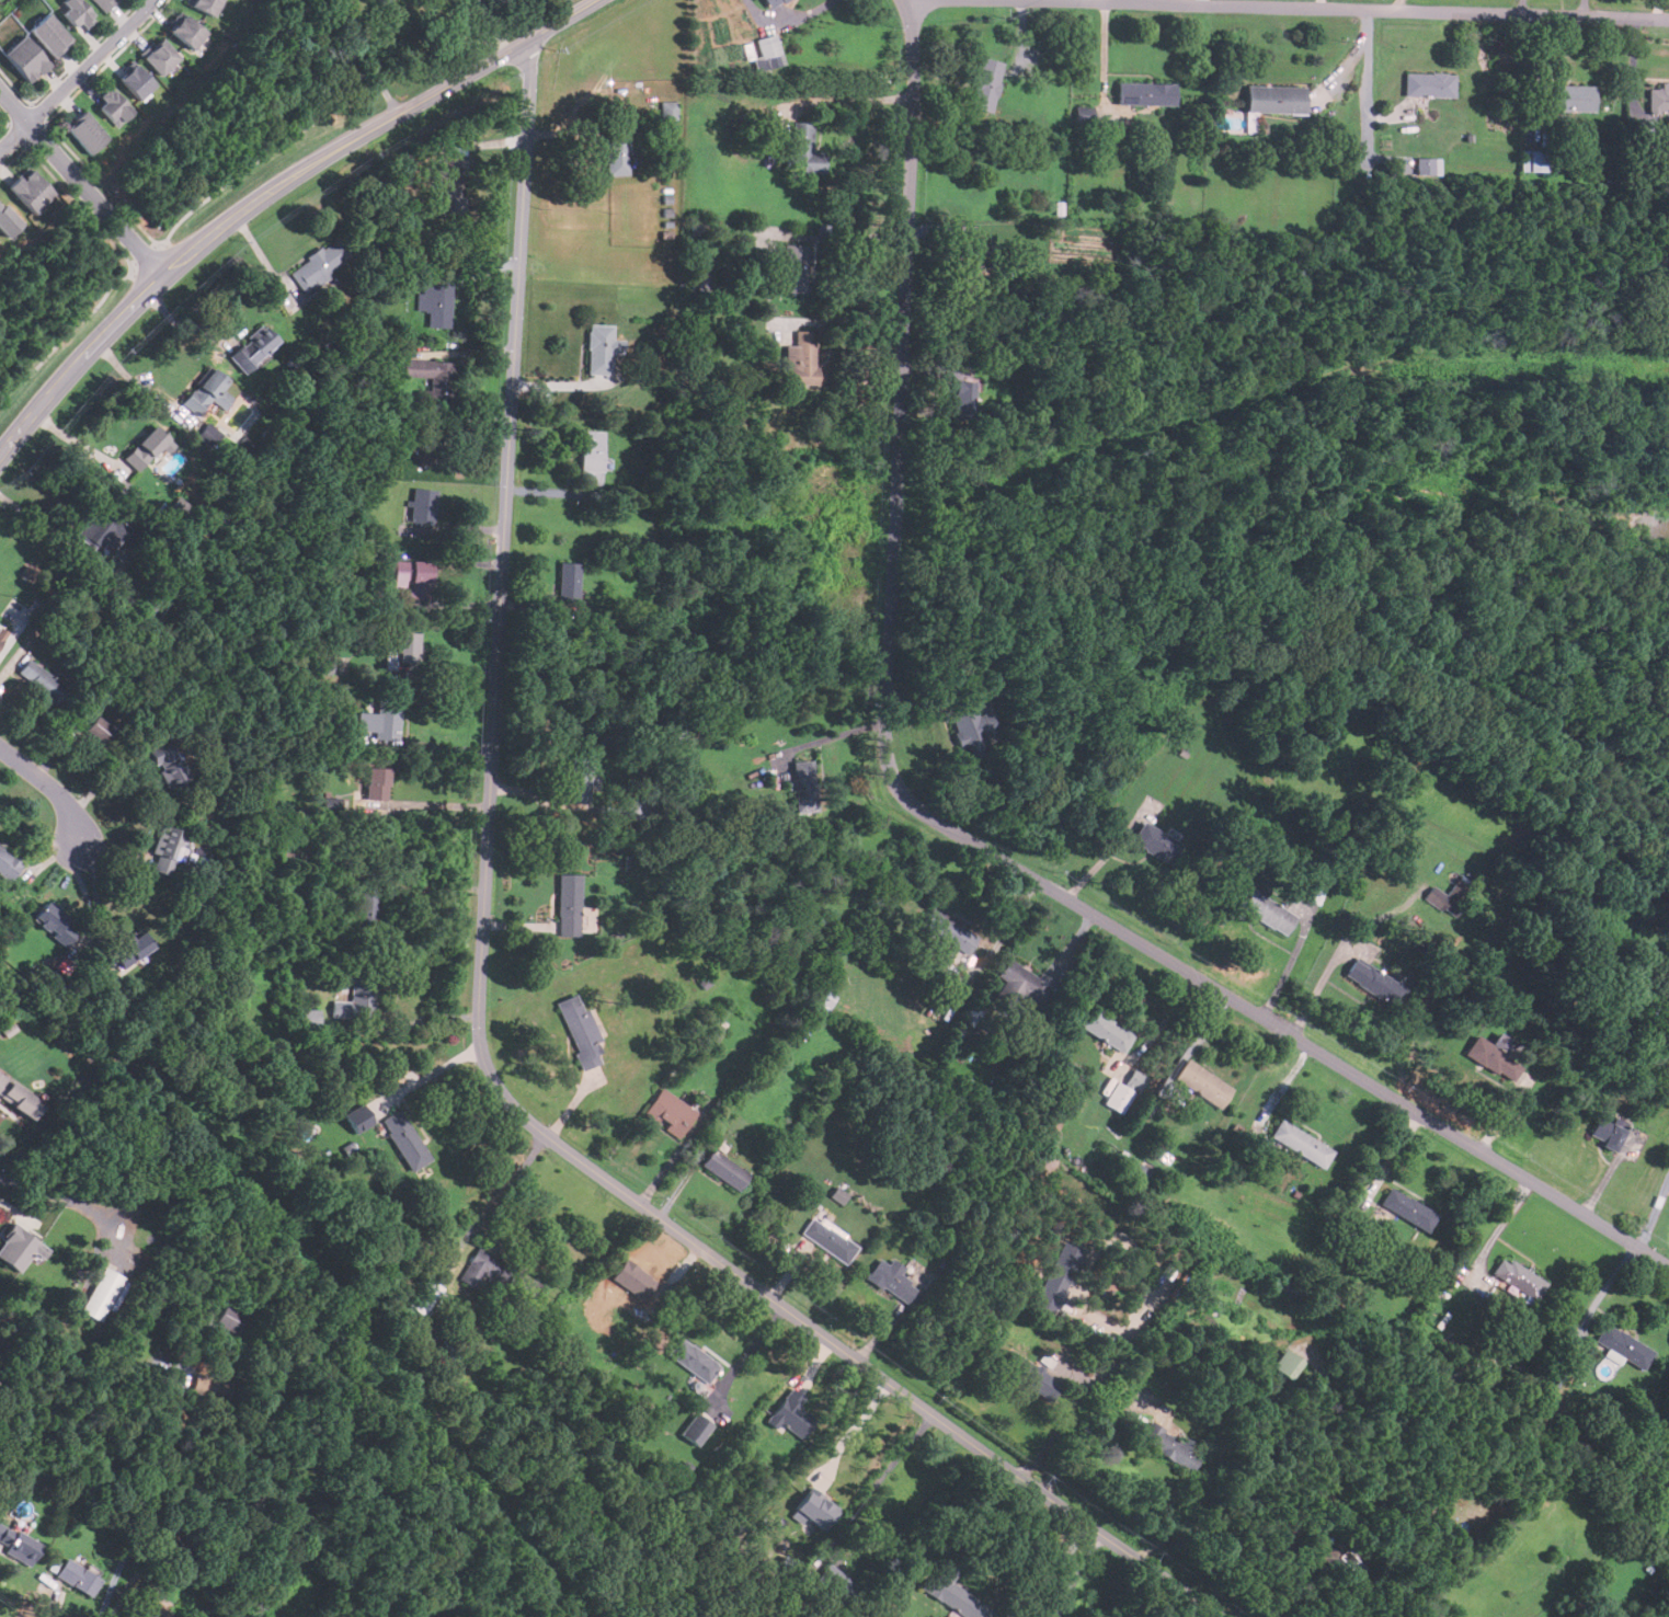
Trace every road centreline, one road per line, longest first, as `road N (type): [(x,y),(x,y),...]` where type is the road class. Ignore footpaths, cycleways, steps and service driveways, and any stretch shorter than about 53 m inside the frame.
road 1 (residential): [(523,43),(531,66),(479,1016),(491,1080),(525,1121),(605,1180),(1218,1616)]
road 2 (residential): [(905,0),(915,92),(887,693),(893,789),(1668,1269)]
road 3 (tertiary): [(0,464),(95,349),(213,239),(363,135),(595,0)]
road 4 (residential): [(1668,20),(1060,0)]
road 5 (residential): [(165,282),(0,94)]
road 6 (residential): [(152,0),(0,147)]
road 7 (residential): [(78,849),(62,803),(0,752)]

